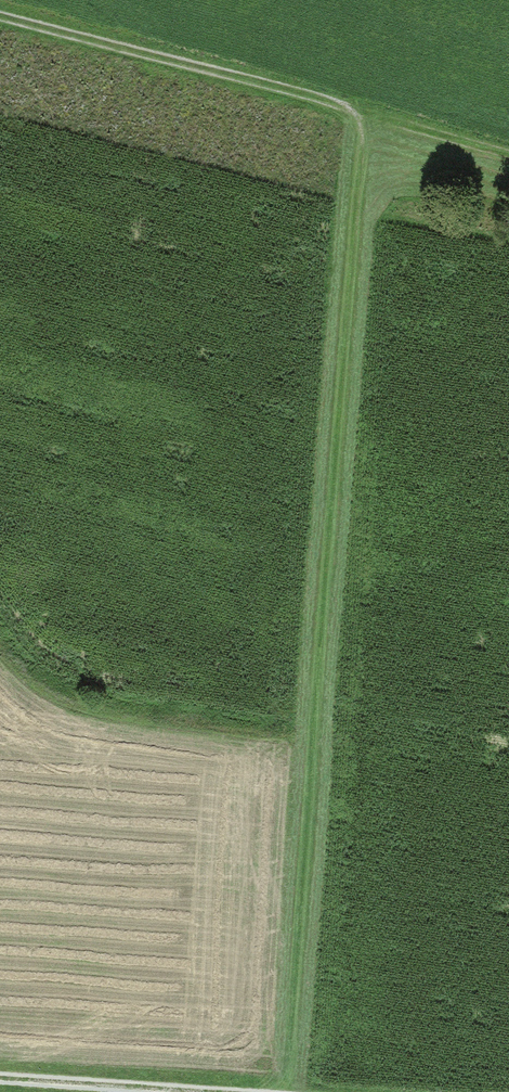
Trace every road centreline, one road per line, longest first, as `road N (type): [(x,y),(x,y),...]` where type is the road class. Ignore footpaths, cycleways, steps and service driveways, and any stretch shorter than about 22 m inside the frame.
road 1 (track): [(359,120),(286,1091)]
road 2 (track): [(0,22),(508,161)]
road 3 (track): [(0,1076),(283,1091)]

